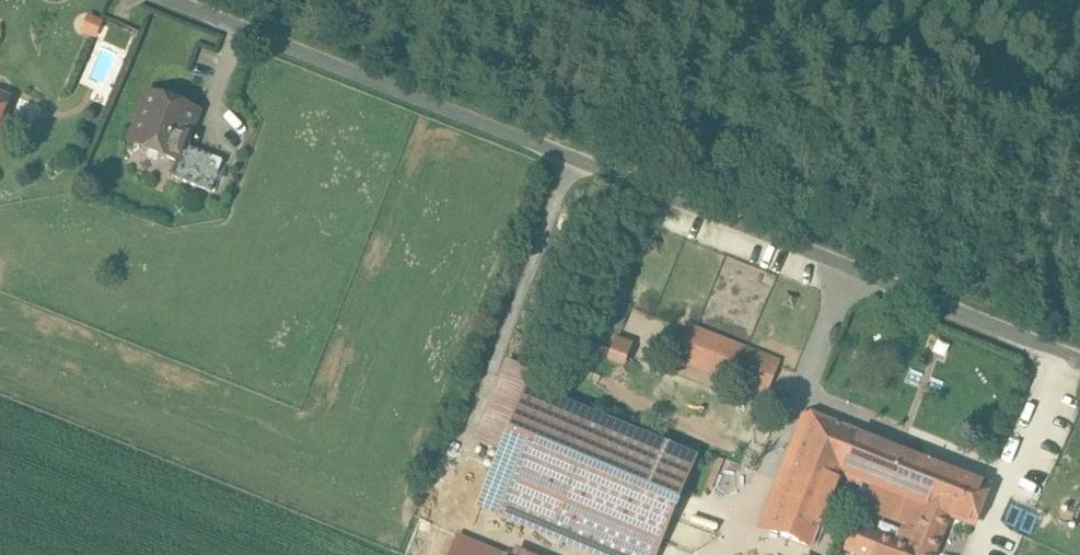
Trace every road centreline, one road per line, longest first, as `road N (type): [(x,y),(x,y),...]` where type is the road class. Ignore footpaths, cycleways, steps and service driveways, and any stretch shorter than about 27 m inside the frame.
road 1 (unclassified): [(1079,354),(173,0)]

